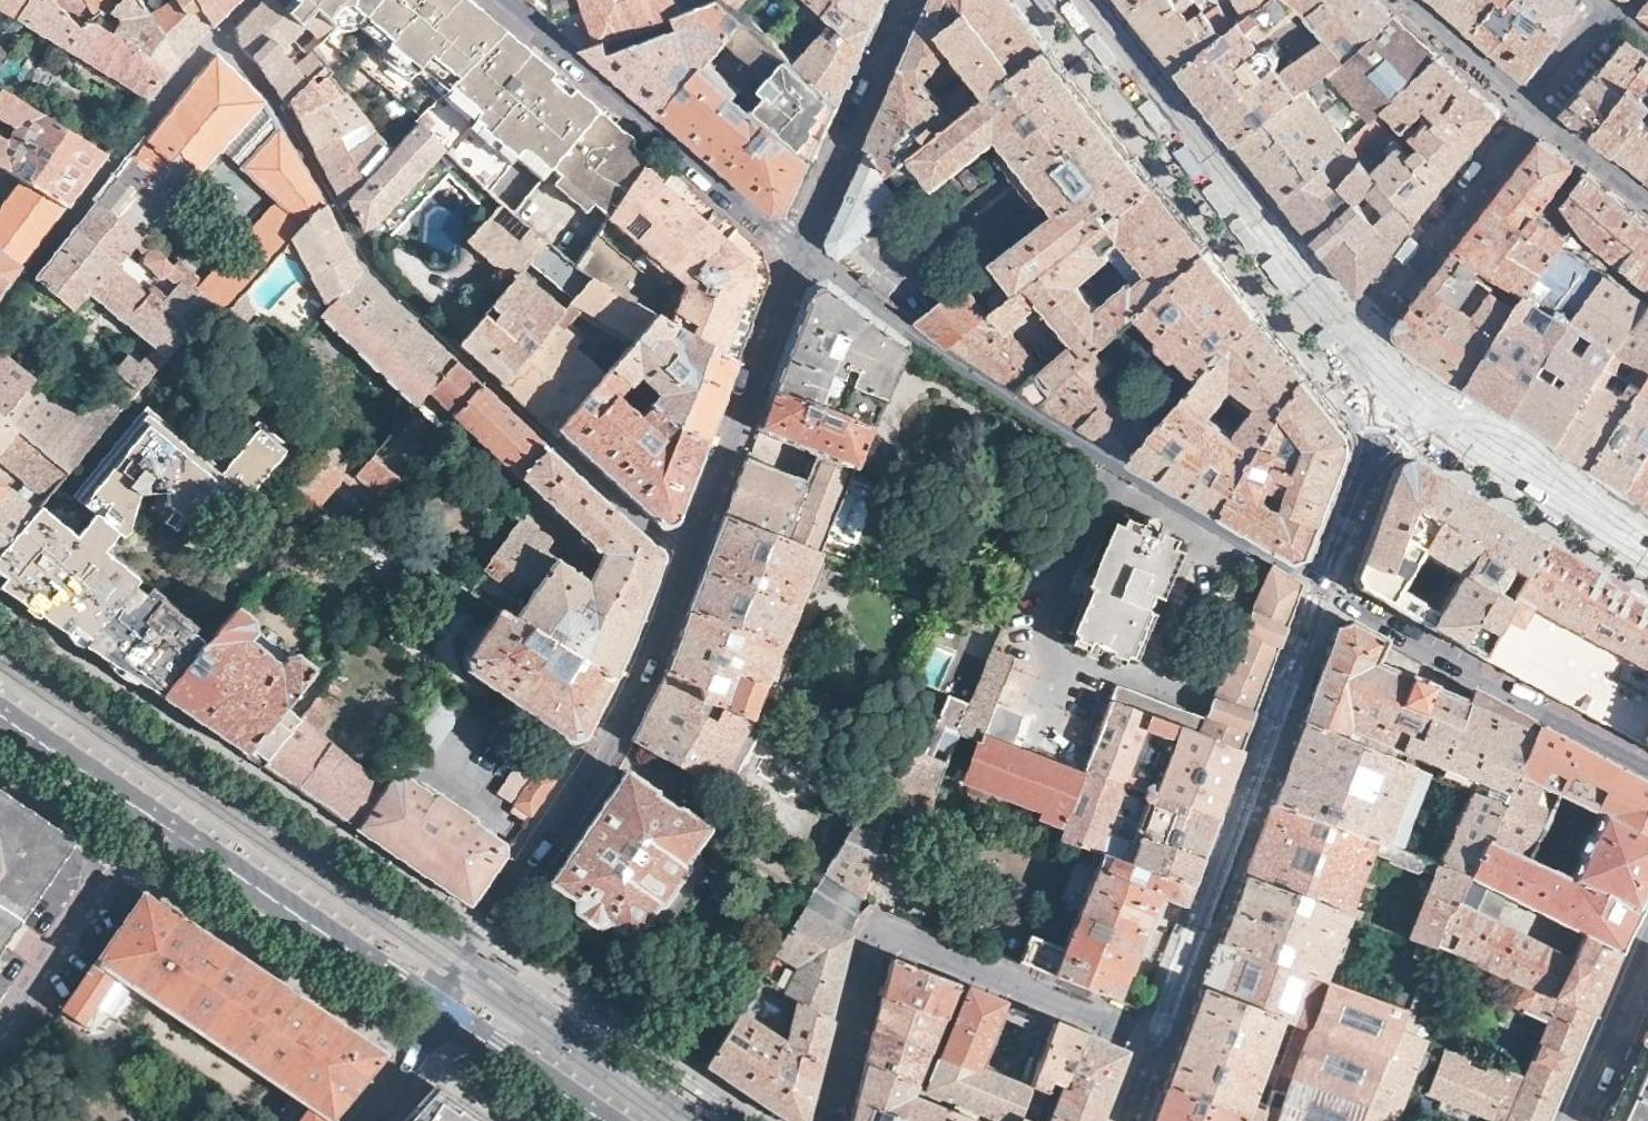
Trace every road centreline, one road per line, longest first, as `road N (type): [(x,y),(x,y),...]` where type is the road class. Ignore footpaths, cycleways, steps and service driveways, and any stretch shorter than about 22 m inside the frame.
road 1 (residential): [(165,838),(440,1018)]
road 2 (residential): [(0,1046),(115,864),(147,856),(165,838)]
road 3 (residential): [(0,726),(165,838)]
road 4 (residential): [(440,1018),(589,1120)]
road 5 (residential): [(440,1018),(421,1059),(361,1120)]

